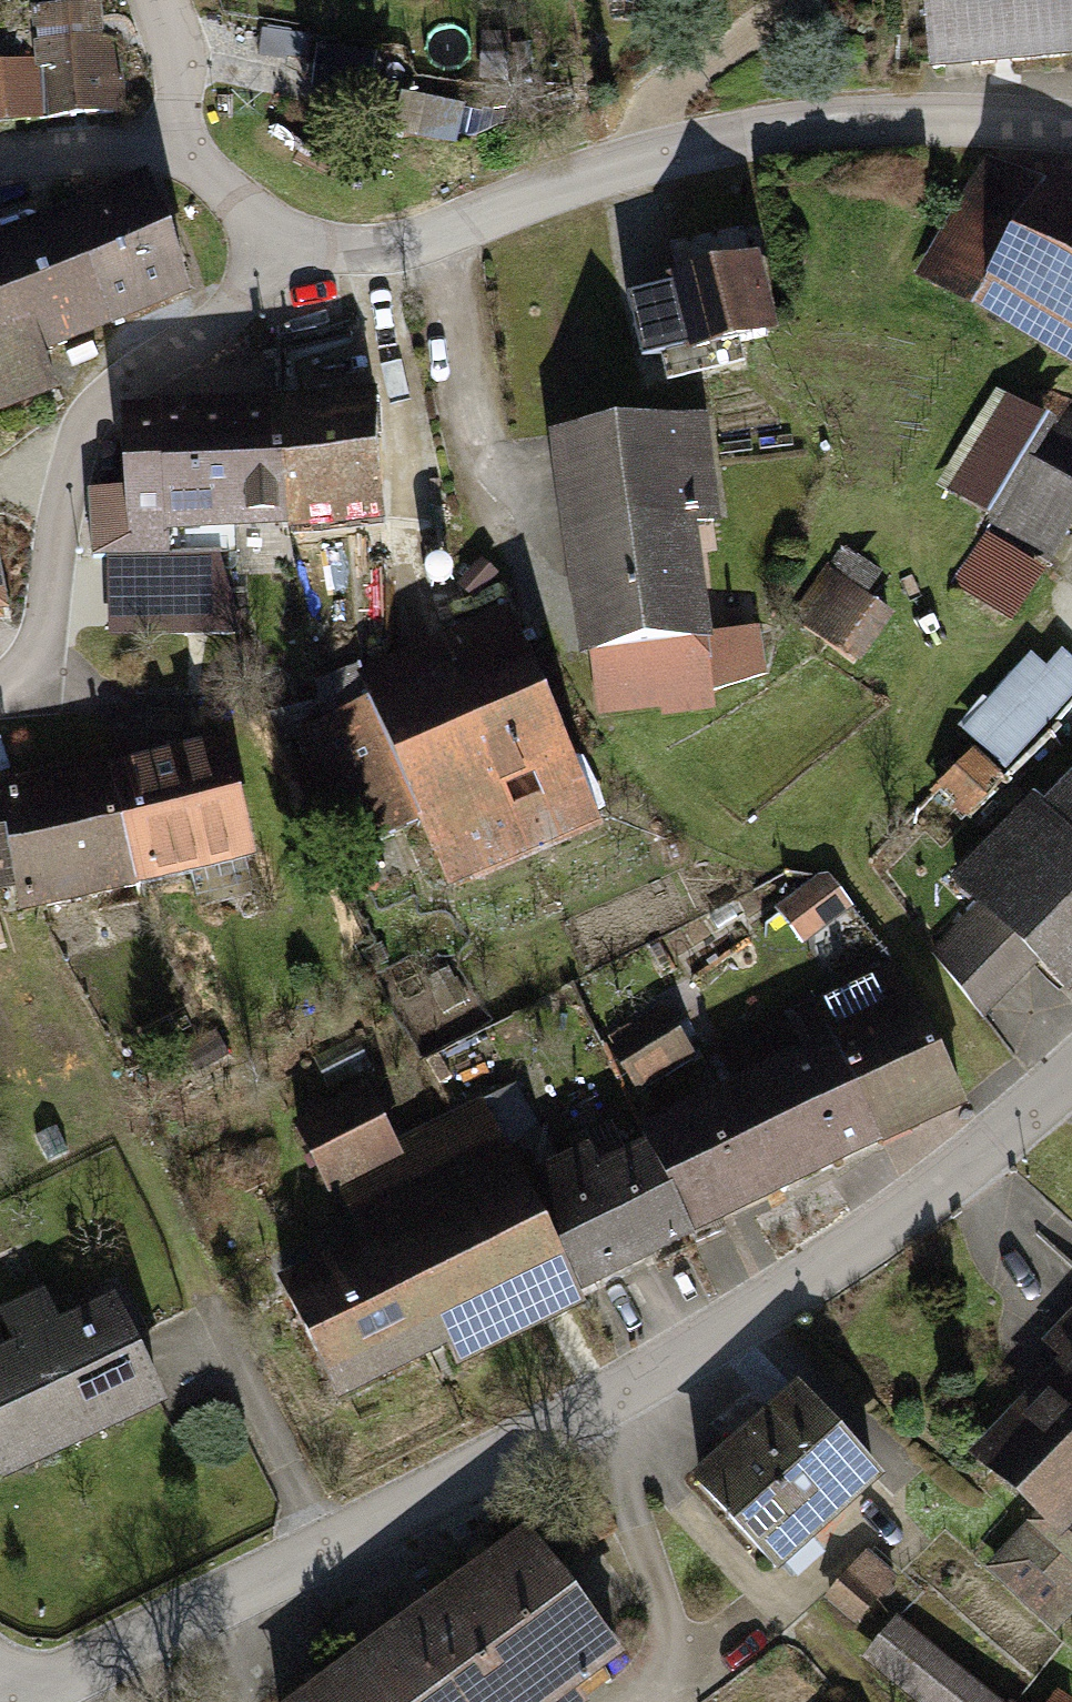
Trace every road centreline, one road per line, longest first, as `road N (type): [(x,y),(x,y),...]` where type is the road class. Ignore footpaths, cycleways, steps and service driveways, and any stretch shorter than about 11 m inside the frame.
road 1 (residential): [(24,1701),(723,1321),(1071,1053)]
road 2 (residential): [(160,142),(226,180),(310,246),(421,223),(641,139),(784,111),(1071,122)]
road 3 (residential): [(0,138),(160,142)]
road 4 (residential): [(148,0),(166,52),(160,142)]

